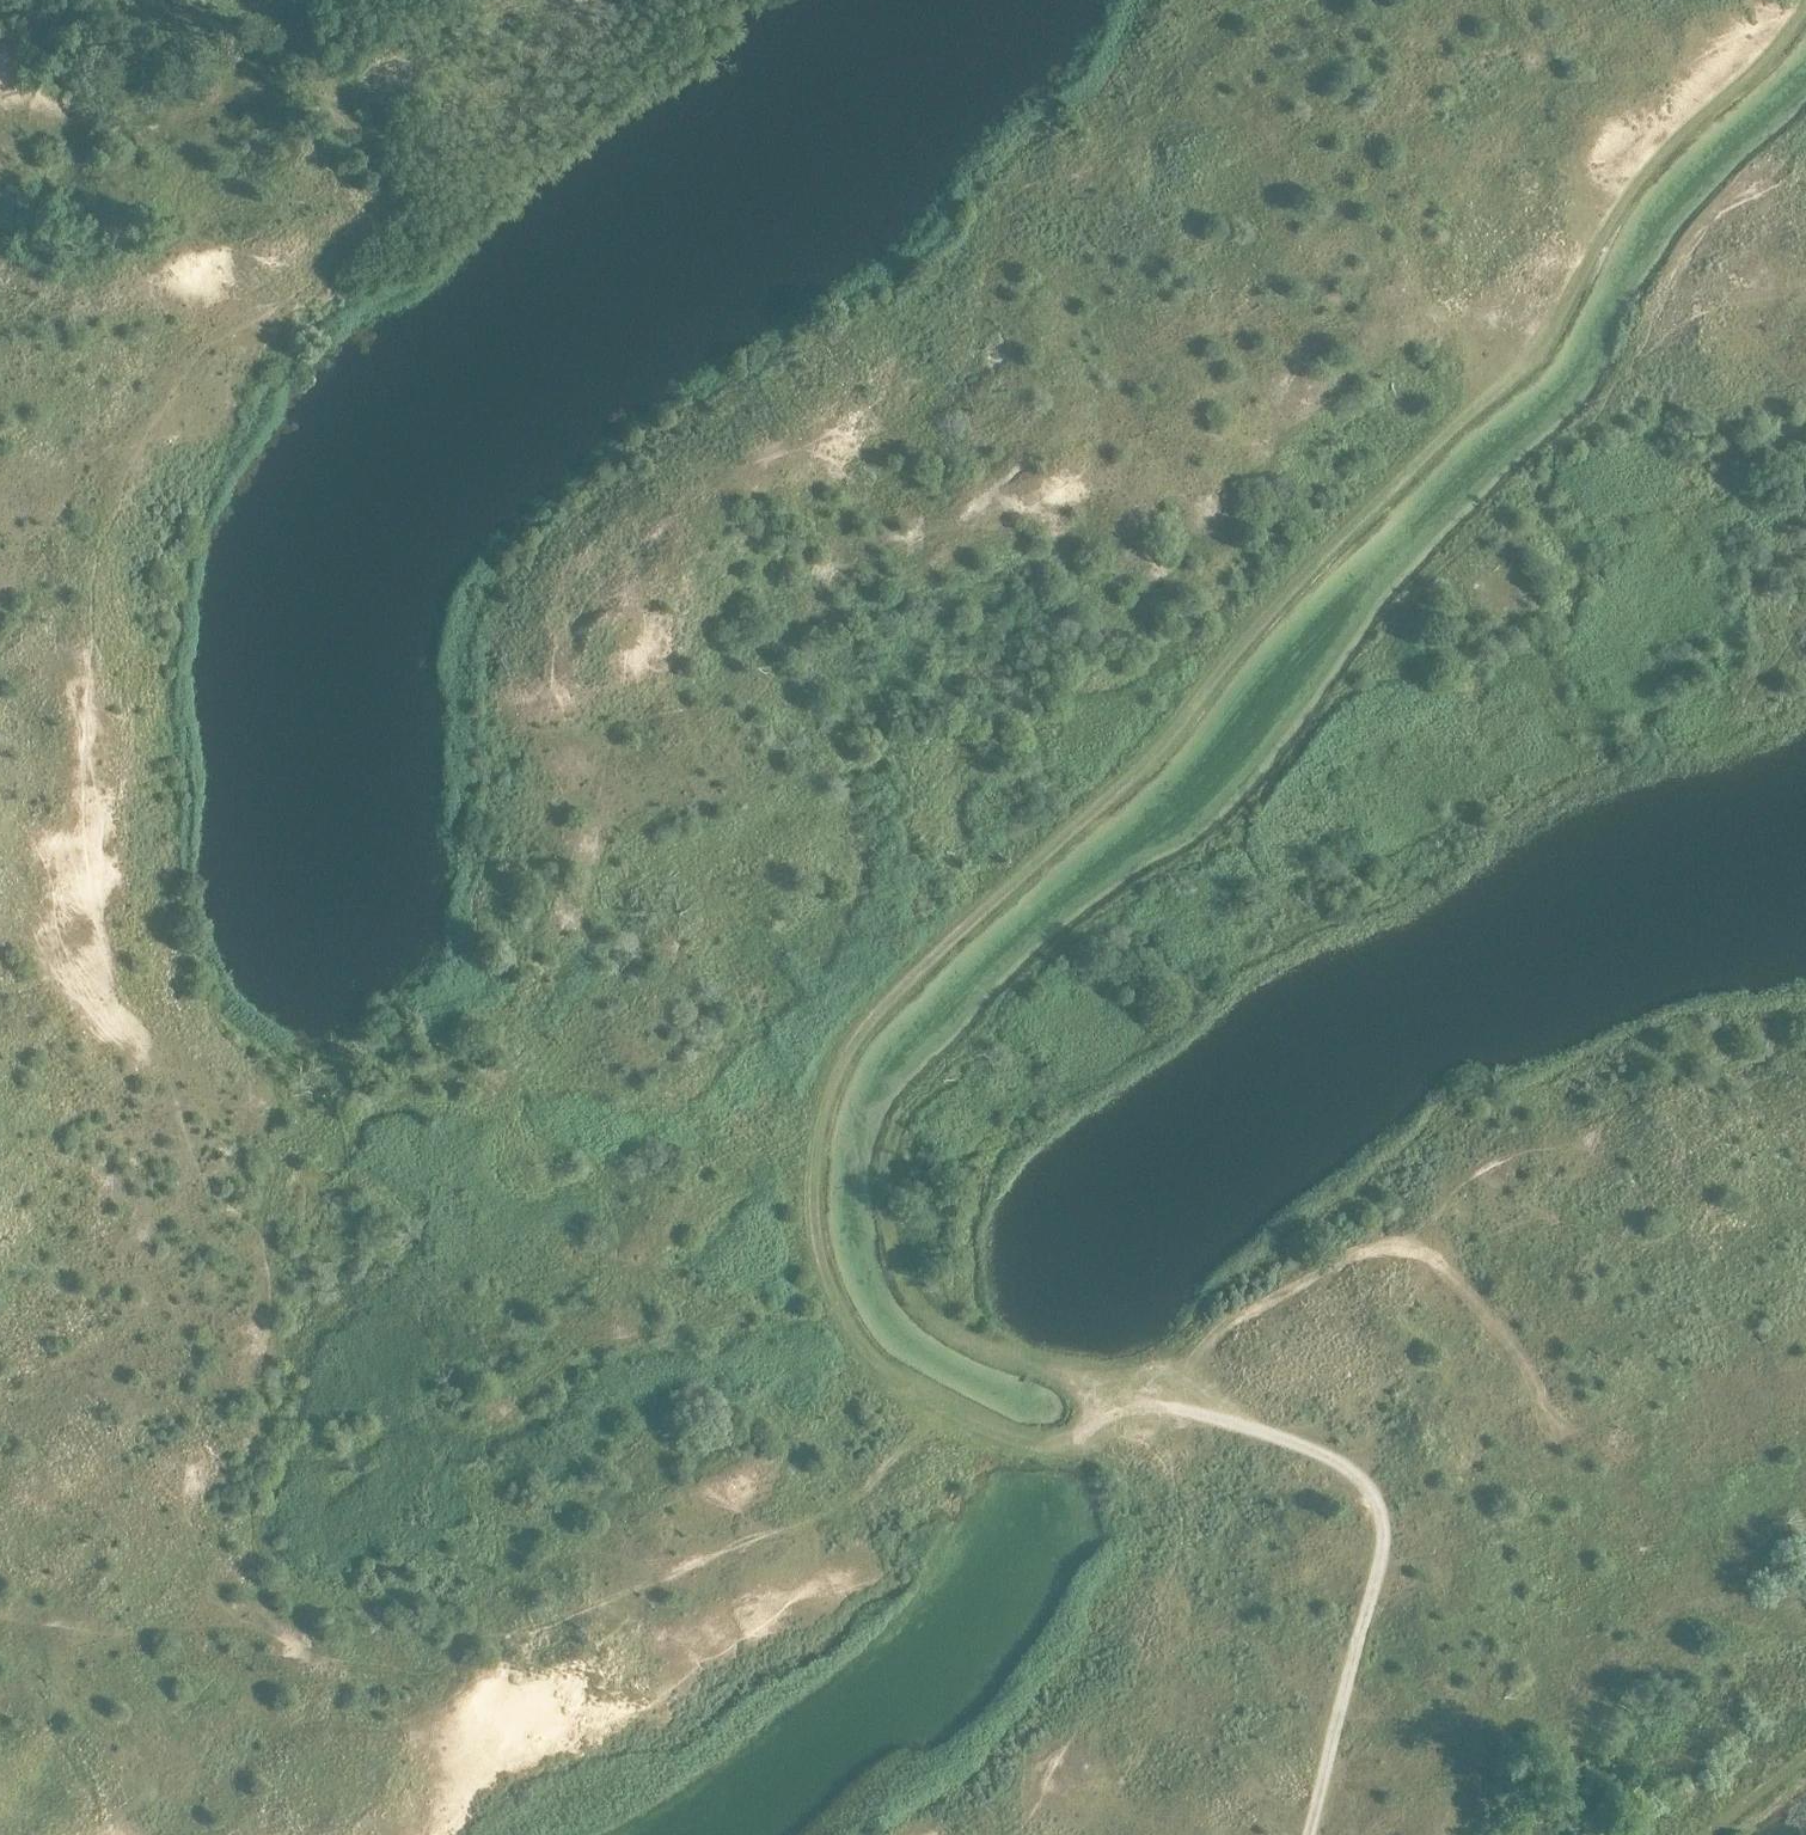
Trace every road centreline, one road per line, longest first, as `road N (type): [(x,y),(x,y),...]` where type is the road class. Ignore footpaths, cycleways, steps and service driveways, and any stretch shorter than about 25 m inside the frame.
road 1 (track): [(1311,1834),(1383,1565),(1384,1511),(1344,1468),(1216,1416),(1146,1399)]

